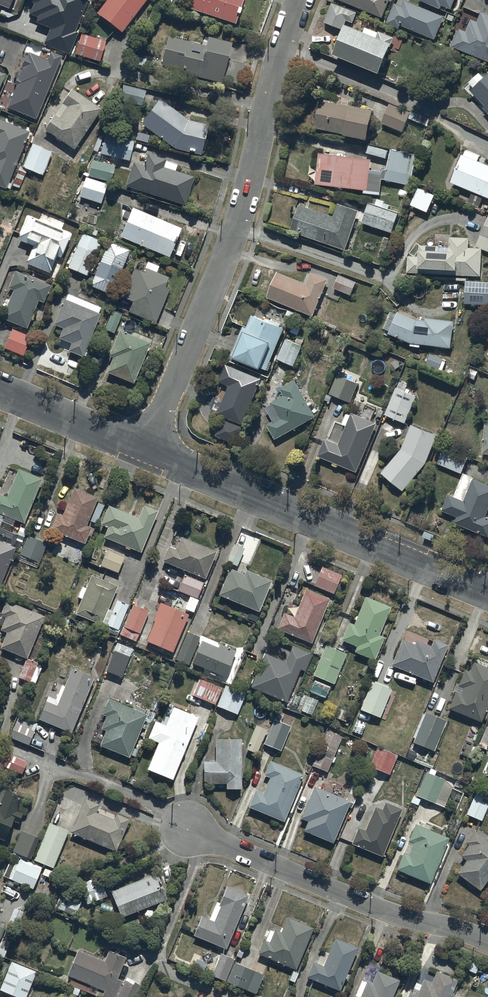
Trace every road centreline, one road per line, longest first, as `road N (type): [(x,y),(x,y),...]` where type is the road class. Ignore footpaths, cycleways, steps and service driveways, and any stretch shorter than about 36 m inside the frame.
road 1 (residential): [(148,449),(233,231),(300,0)]
road 2 (residential): [(148,449),(487,589)]
road 3 (residential): [(189,834),(411,920),(487,940)]
road 4 (residential): [(0,389),(148,449)]

